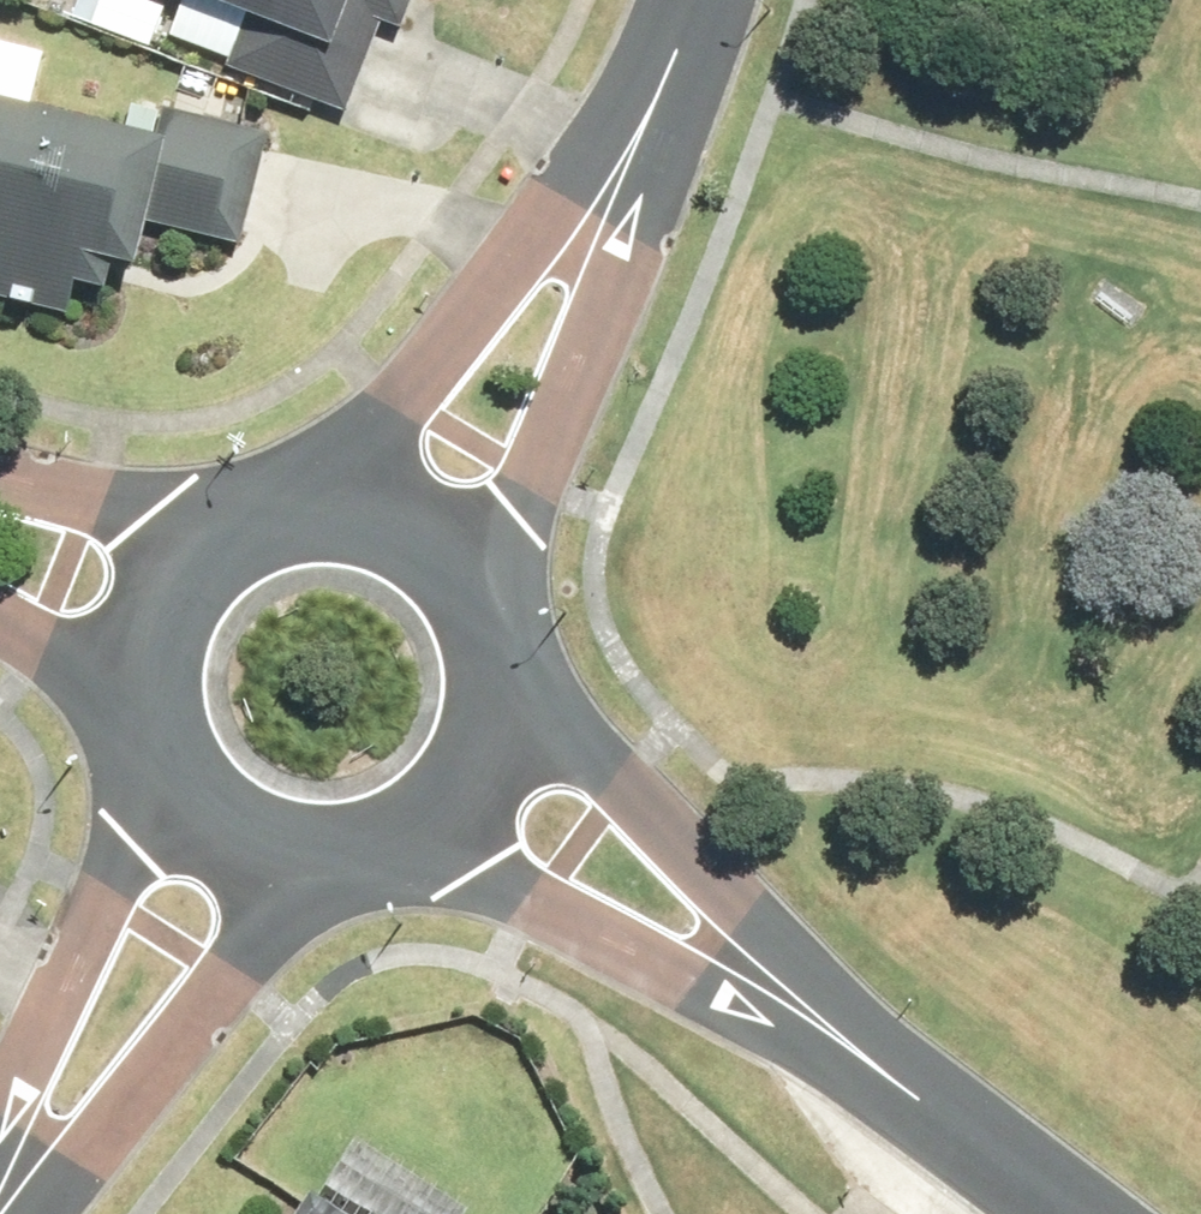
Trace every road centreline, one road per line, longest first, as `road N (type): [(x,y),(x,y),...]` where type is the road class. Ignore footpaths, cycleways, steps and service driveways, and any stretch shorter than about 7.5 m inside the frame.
road 1 (residential): [(679,55),(486,650)]
road 2 (residential): [(487,656),(921,1101)]
road 3 (residential): [(295,522),(548,249),(679,55)]
road 4 (residential): [(921,1101),(544,896),(381,835)]
road 5 (residential): [(380,835),(248,949),(17,1213)]
road 6 (residential): [(0,1163),(169,727)]
road 7 (residential): [(0,490),(157,523),(217,530),(291,523)]
road 8 (residential): [(169,727),(163,674),(174,622),(201,577),(242,542),(291,523)]
road 9 (residential): [(380,835),(328,844),(276,836),(229,812),(192,775),(169,727)]
road 10 (residential): [(295,522),(338,519),(417,547),(449,575),(486,650)]
road 11 (residential): [(487,656),(486,712),(466,765),(430,807),(381,835)]
road 12 (residential): [(169,727),(0,615)]
road 13 (residential): [(1070,1213),(921,1101)]

